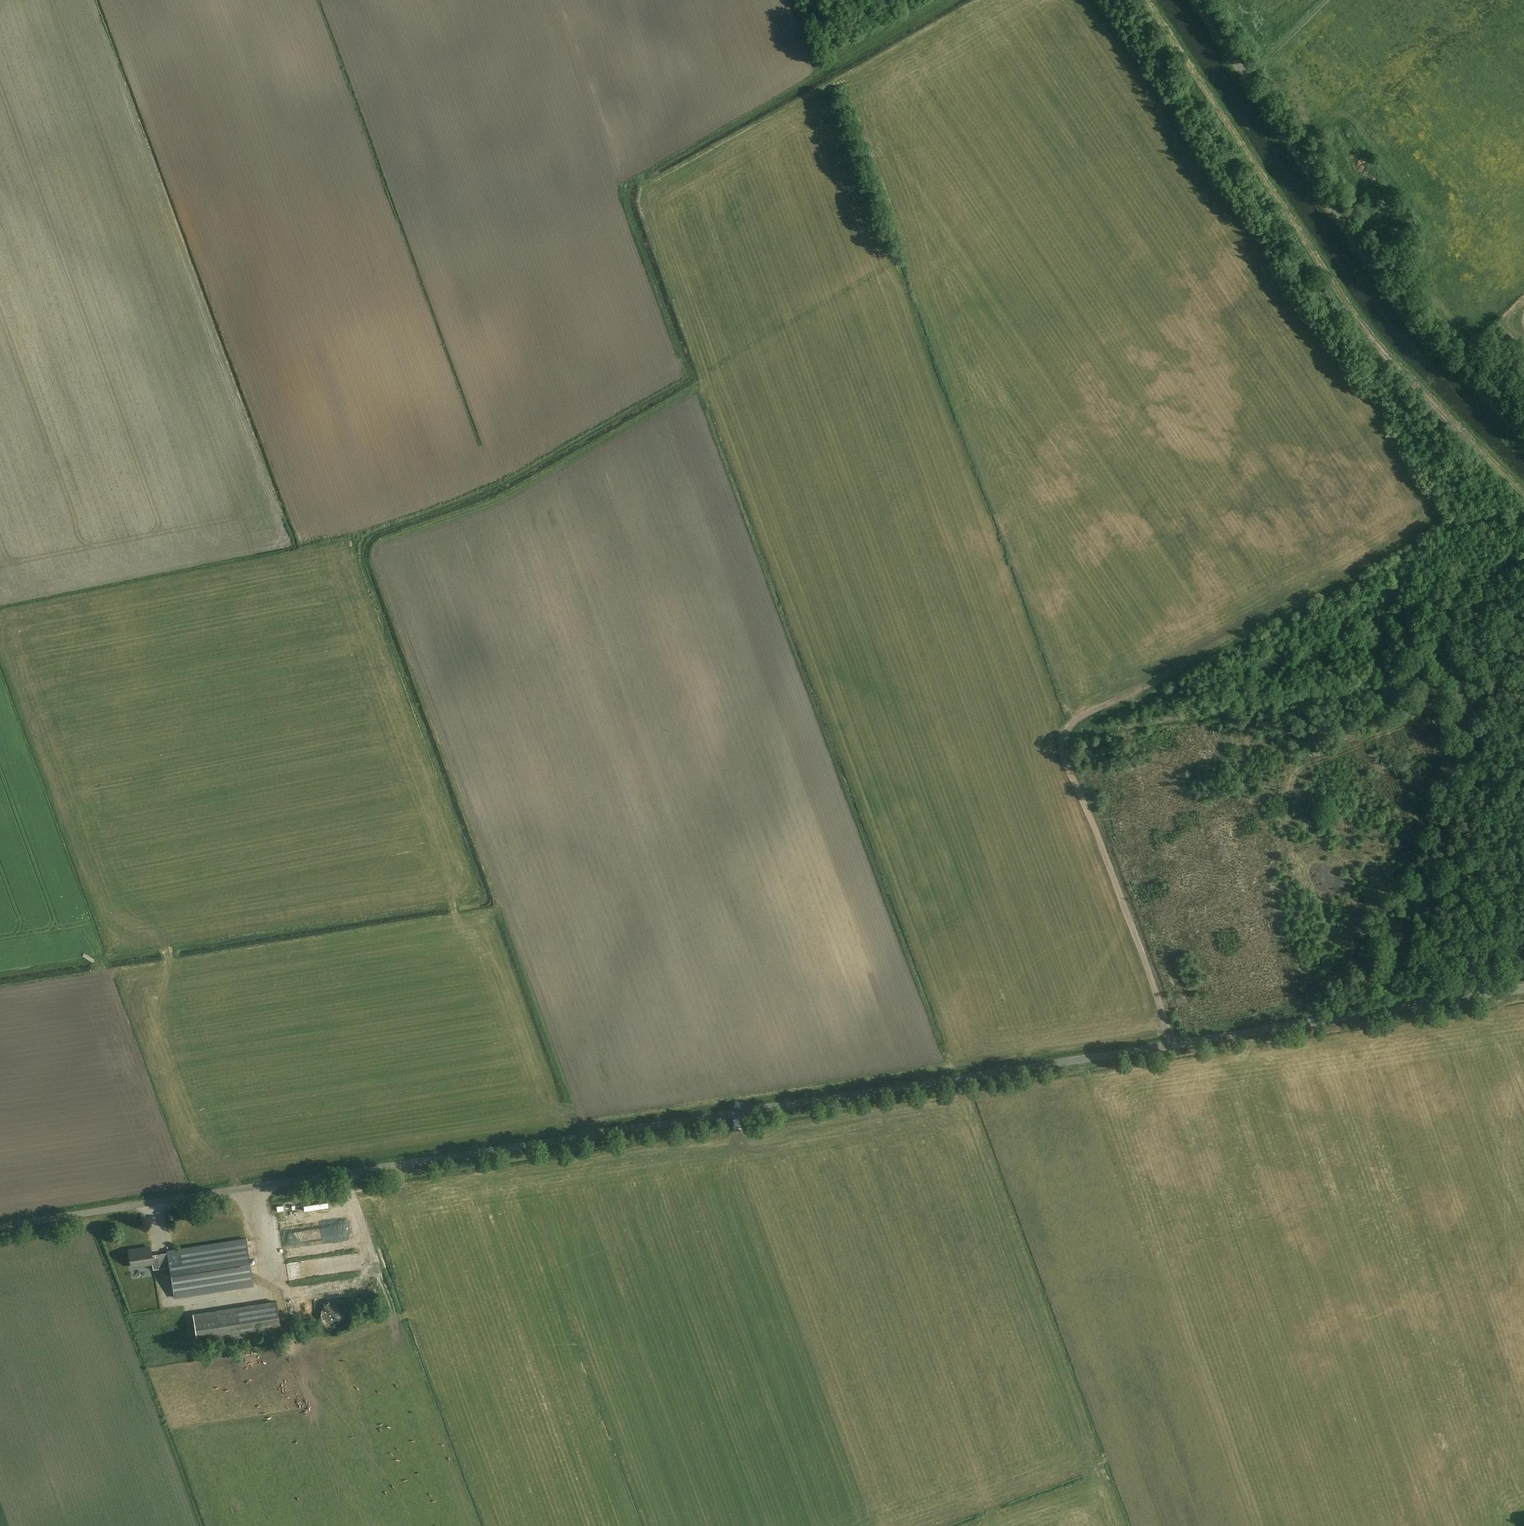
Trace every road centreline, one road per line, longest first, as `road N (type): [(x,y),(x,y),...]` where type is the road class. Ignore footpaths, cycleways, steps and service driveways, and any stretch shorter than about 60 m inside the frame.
road 1 (unclassified): [(1523,989),(0,1226)]
road 2 (unclassified): [(1523,434),(1386,287),(1196,0)]

